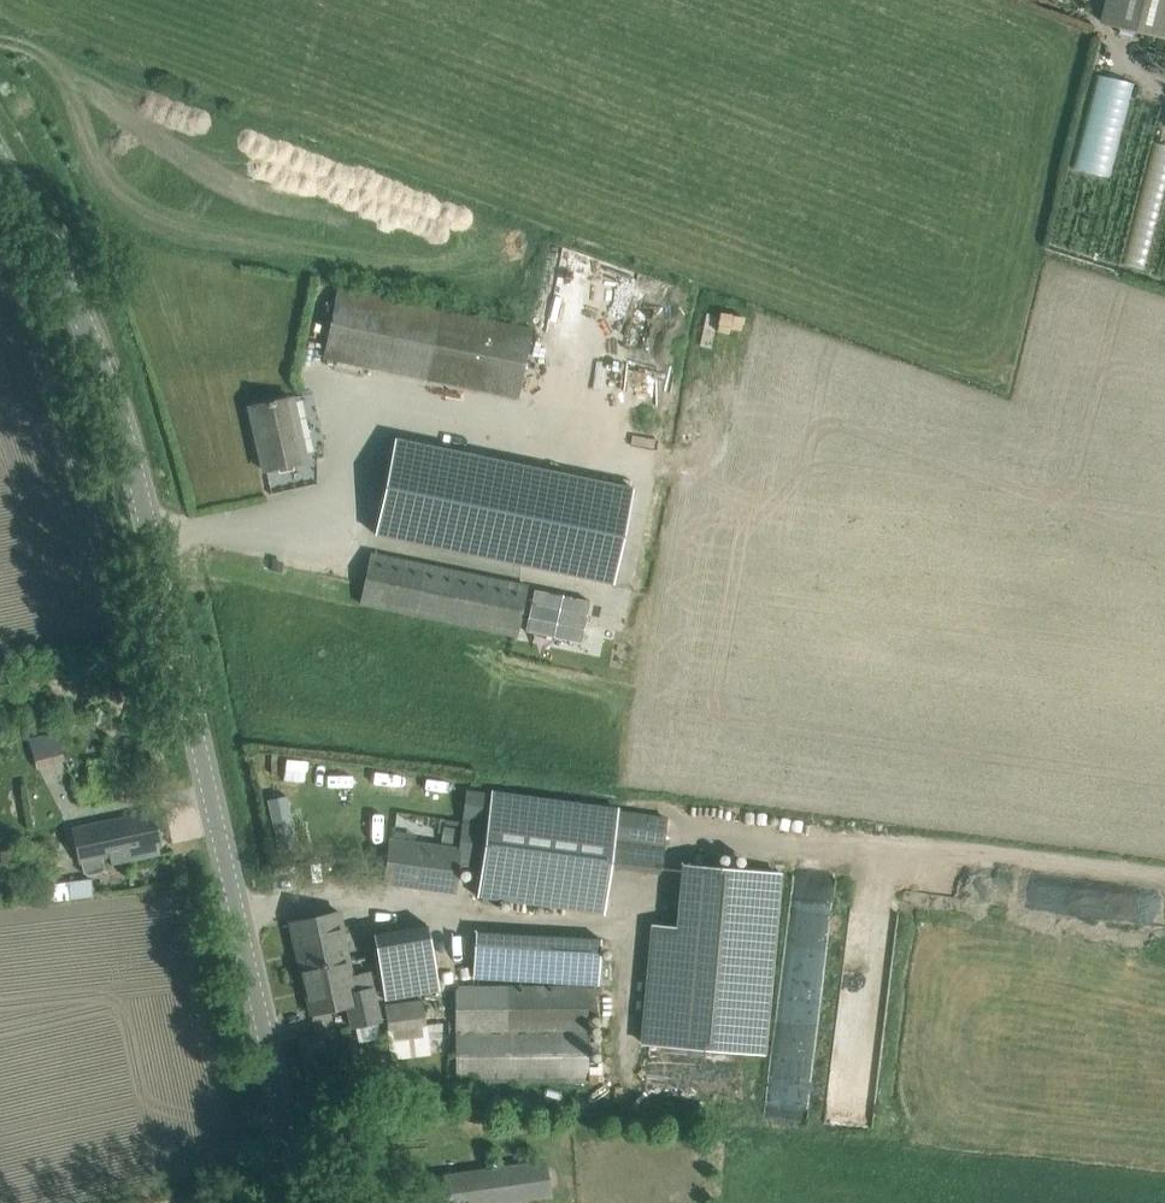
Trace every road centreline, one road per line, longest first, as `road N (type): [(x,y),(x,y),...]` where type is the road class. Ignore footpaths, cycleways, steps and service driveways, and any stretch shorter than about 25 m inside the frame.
road 1 (unclassified): [(304,1202),(119,412),(38,224),(0,163)]

